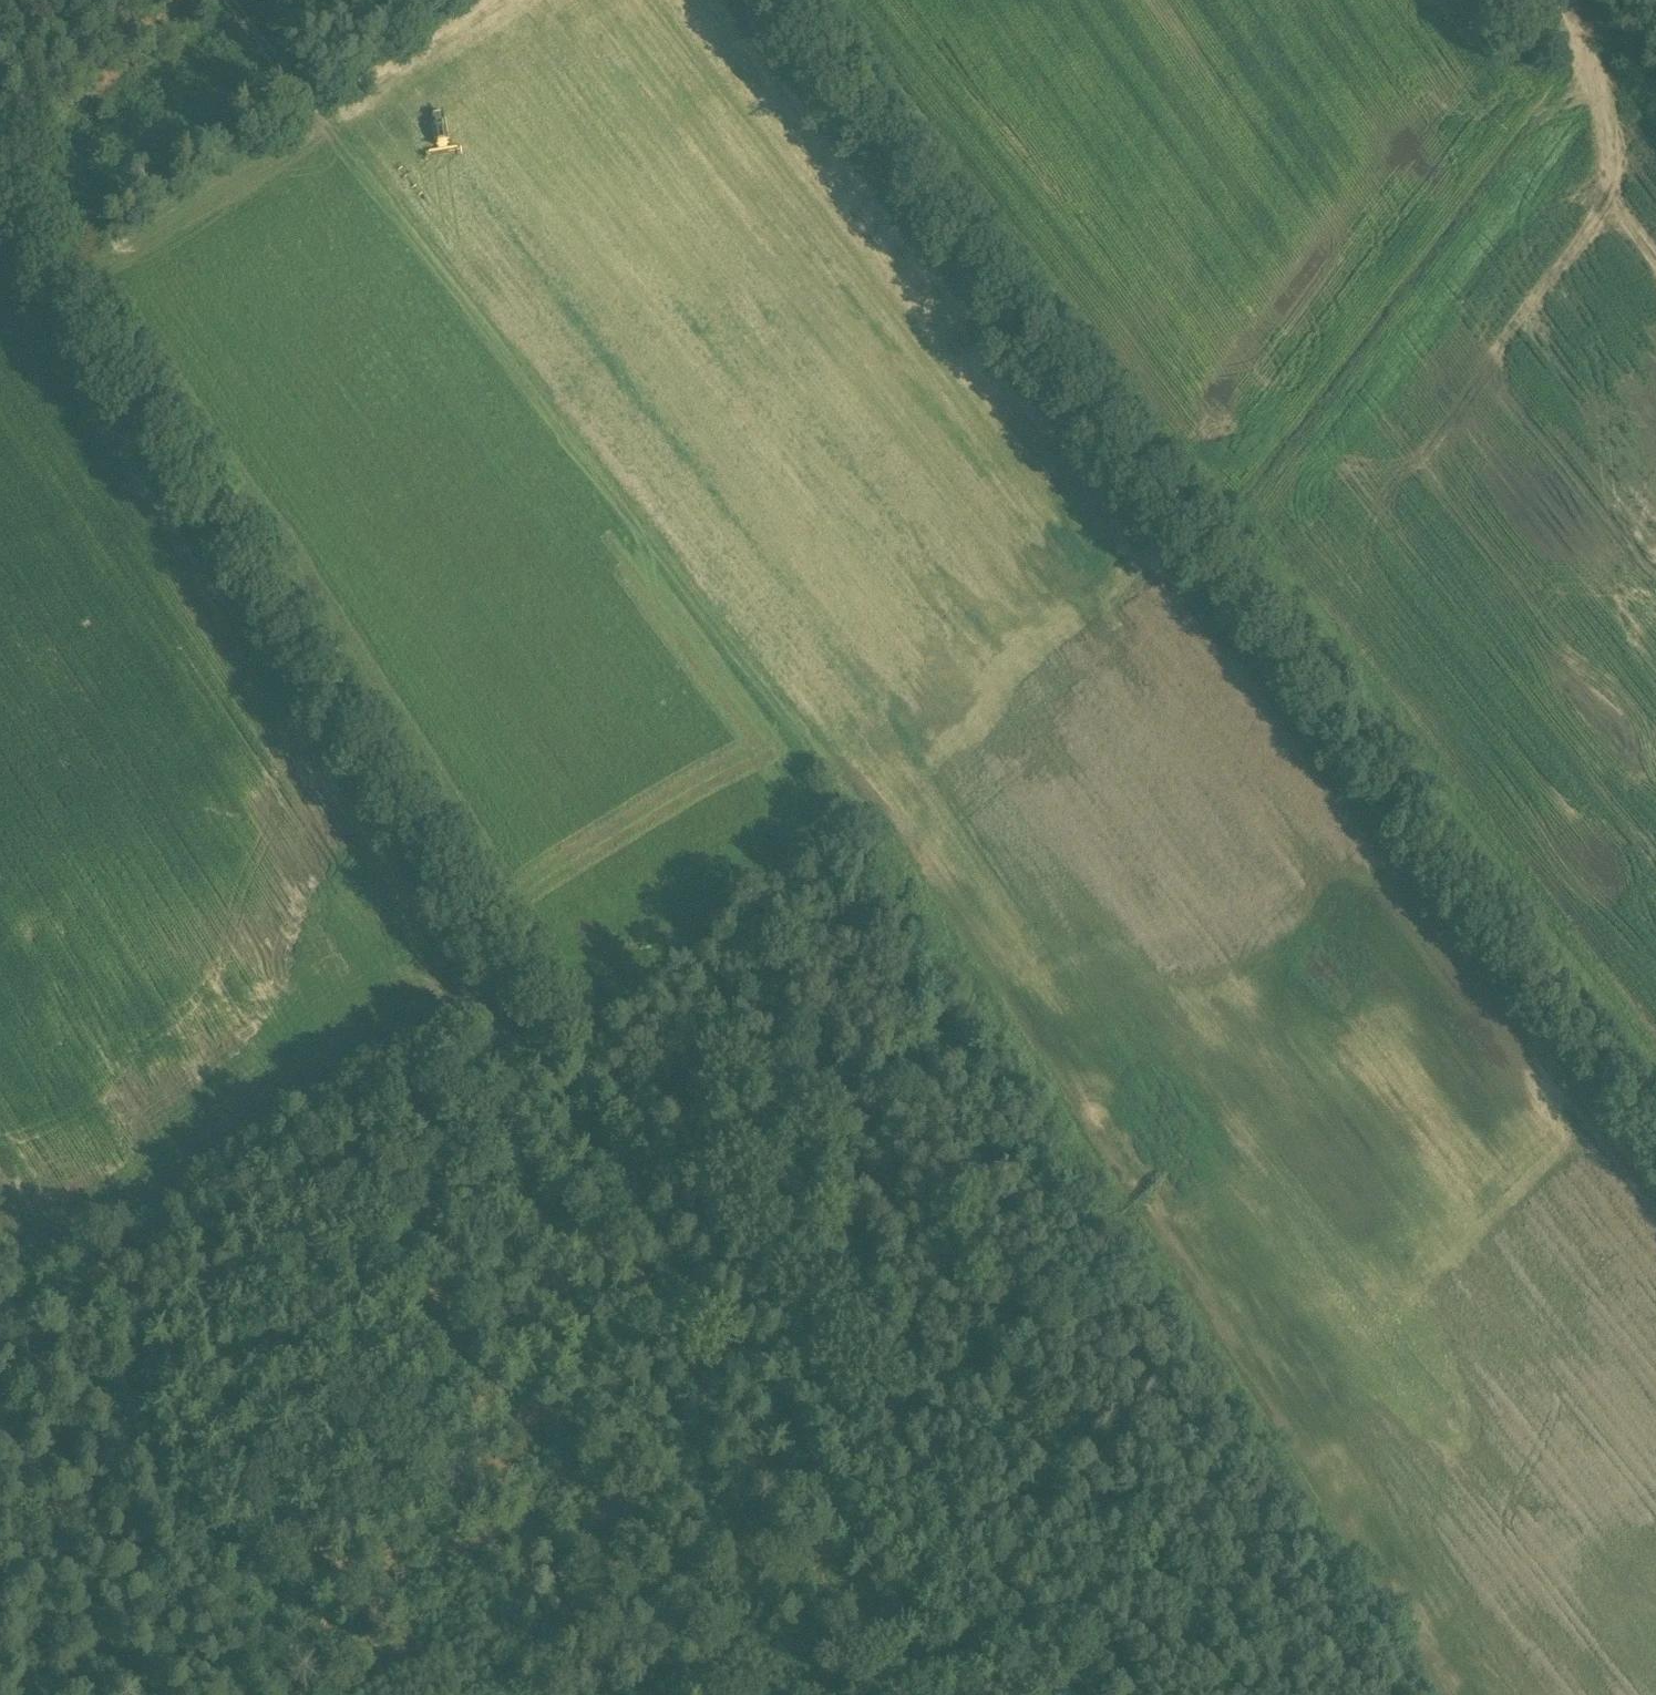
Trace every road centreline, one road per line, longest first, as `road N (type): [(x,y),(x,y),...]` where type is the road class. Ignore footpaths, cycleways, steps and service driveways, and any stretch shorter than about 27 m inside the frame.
road 1 (track): [(0,223),(390,813)]
road 2 (track): [(0,178),(19,171),(51,177),(102,230),(301,92),(228,0)]

